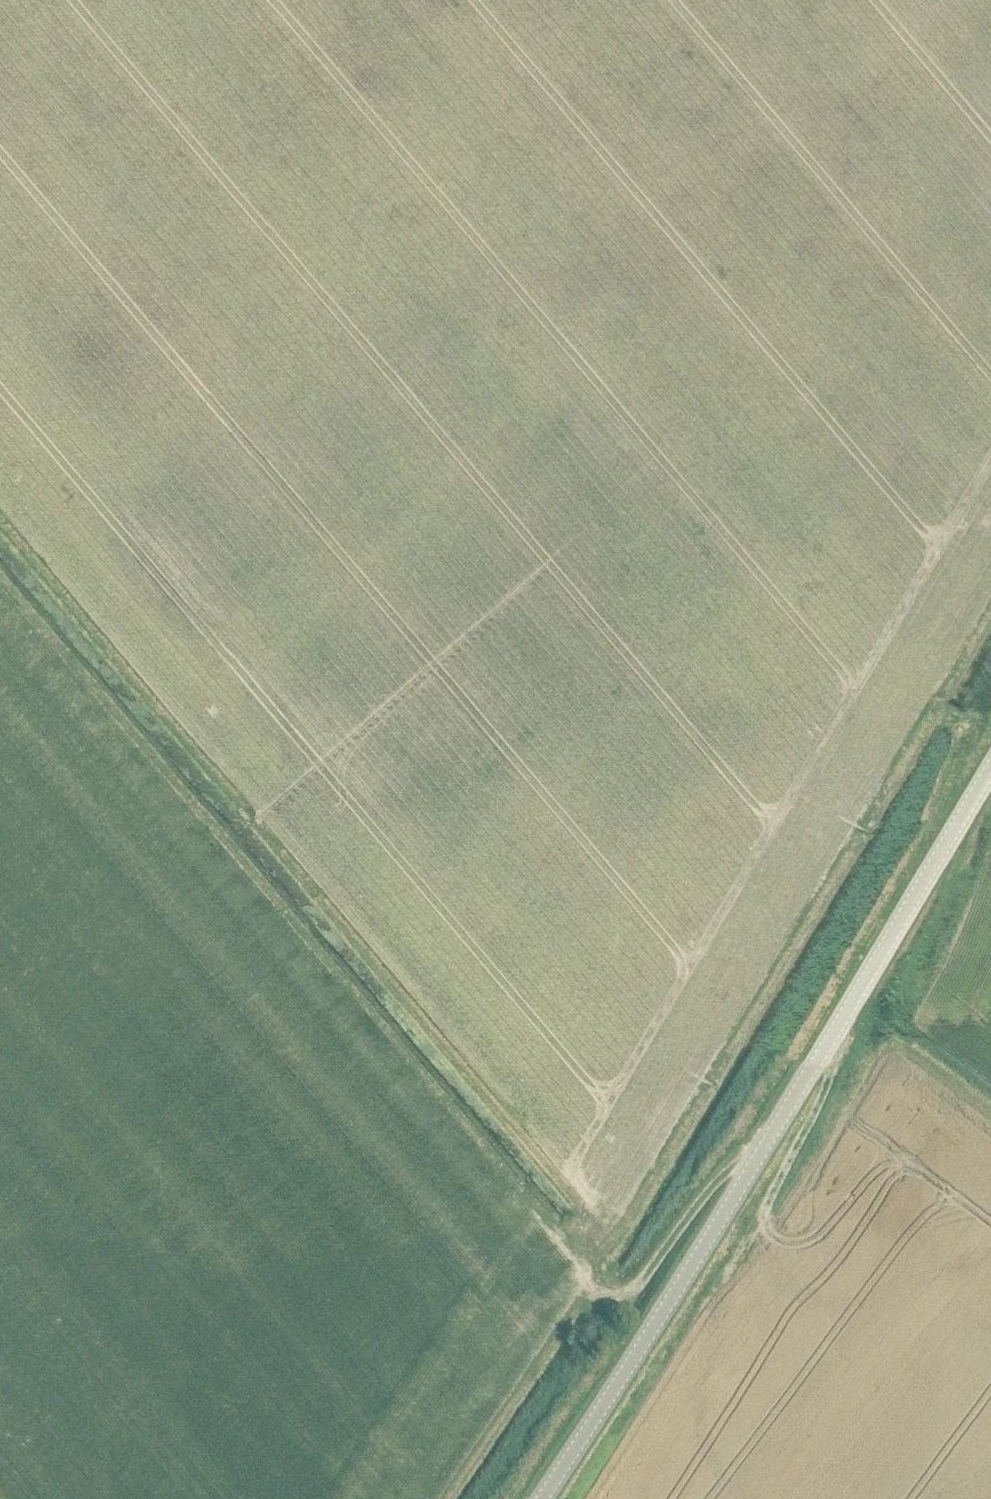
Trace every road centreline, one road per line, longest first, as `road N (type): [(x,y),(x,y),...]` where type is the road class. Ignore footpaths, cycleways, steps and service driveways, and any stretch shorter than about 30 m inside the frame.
road 1 (tertiary): [(536,1498),(808,1075),(990,767)]

